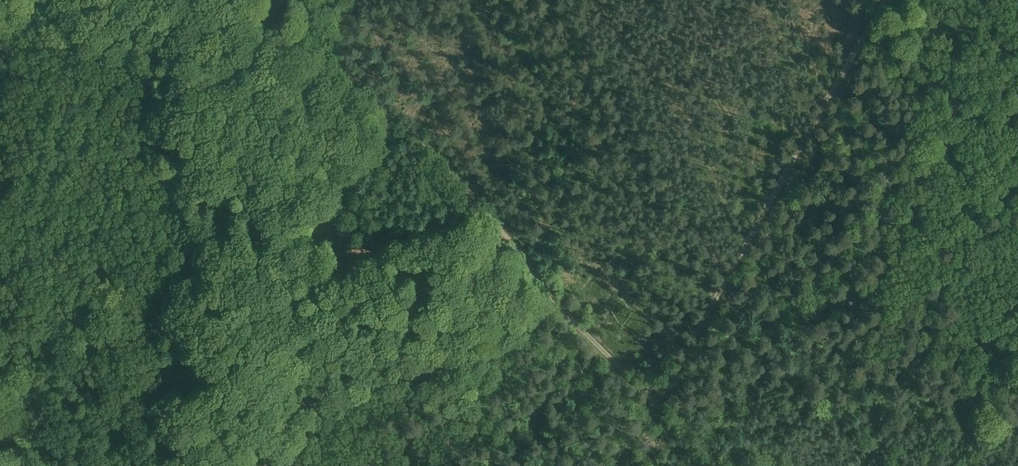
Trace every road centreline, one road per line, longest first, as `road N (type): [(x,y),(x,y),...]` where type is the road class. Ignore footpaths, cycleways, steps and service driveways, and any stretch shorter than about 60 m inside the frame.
road 1 (track): [(305,3),(339,58),(494,213),(567,317),(662,395)]
road 2 (track): [(662,395),(888,0)]
road 3 (track): [(0,20),(79,26),(231,18),(305,3)]

